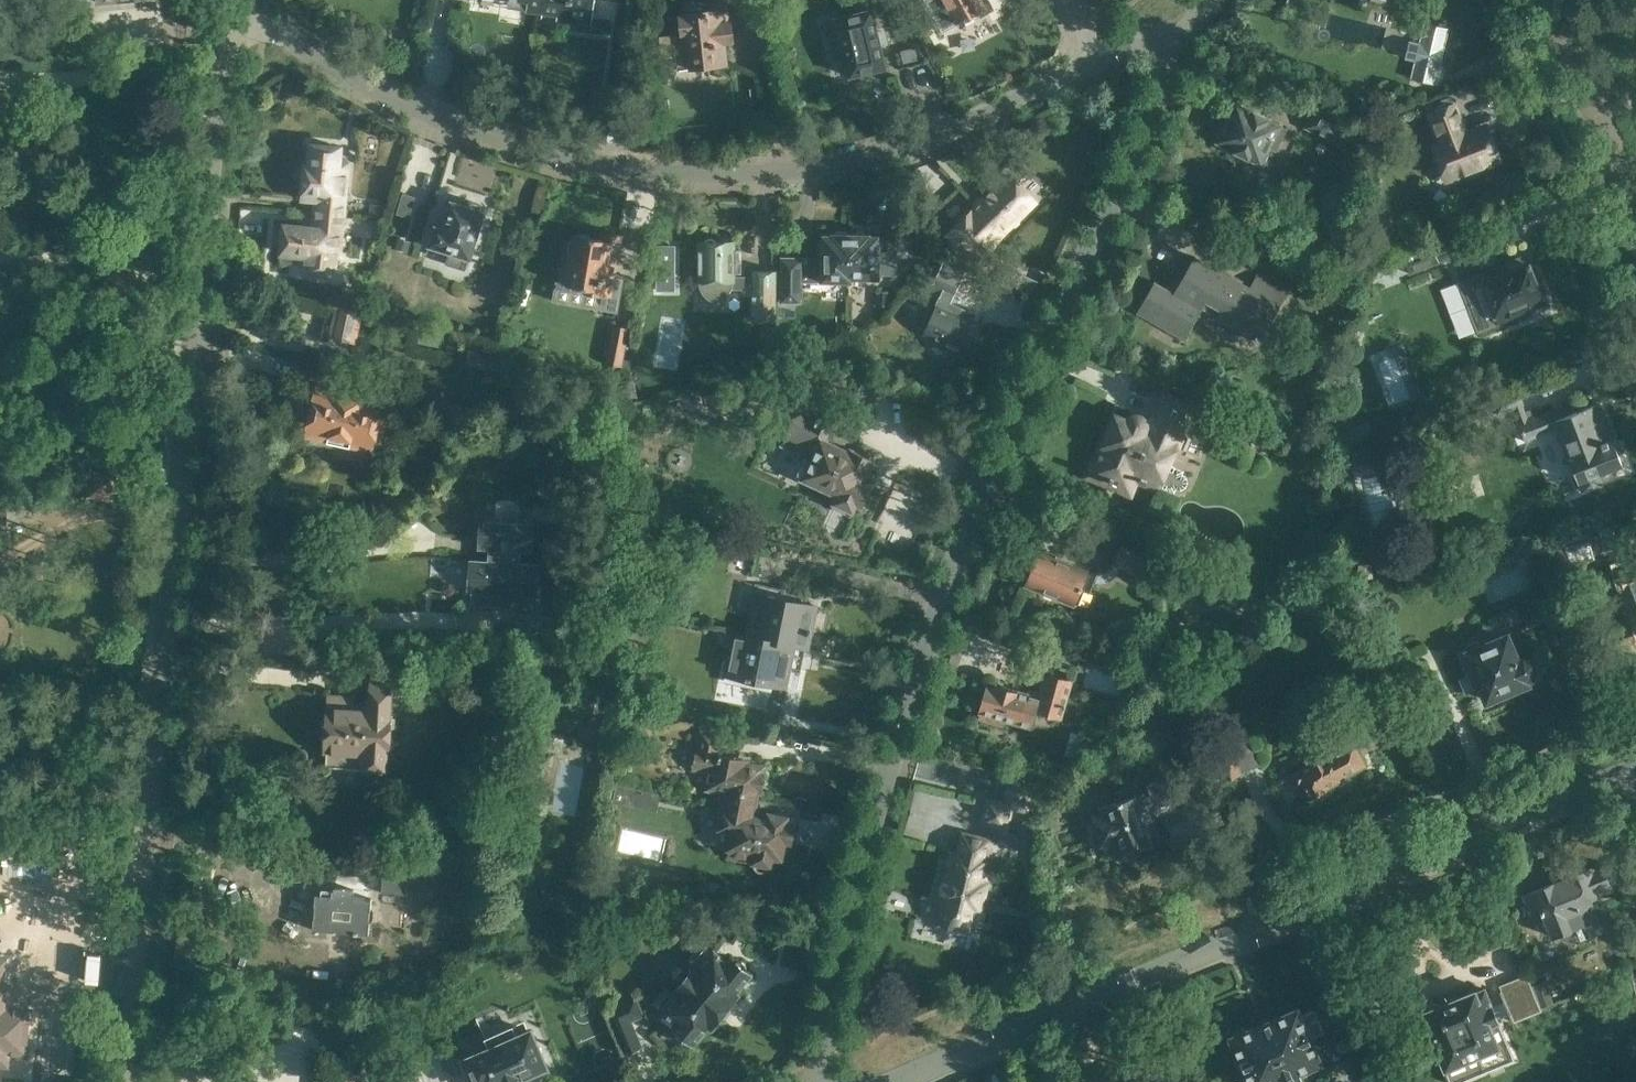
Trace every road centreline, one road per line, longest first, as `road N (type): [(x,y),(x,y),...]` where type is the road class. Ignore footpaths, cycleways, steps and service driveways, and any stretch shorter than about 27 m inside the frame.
road 1 (residential): [(819,1081),(857,871),(931,630),(989,475),(1189,41)]
road 2 (residential): [(117,1081),(229,22)]
road 3 (residential): [(1104,54),(951,129),(847,161),(653,172),(491,136),(345,72),(278,32),(229,22)]
road 4 (residential): [(894,1081),(1254,922),(1635,768)]
road 5 (residential): [(1635,187),(1561,0)]

